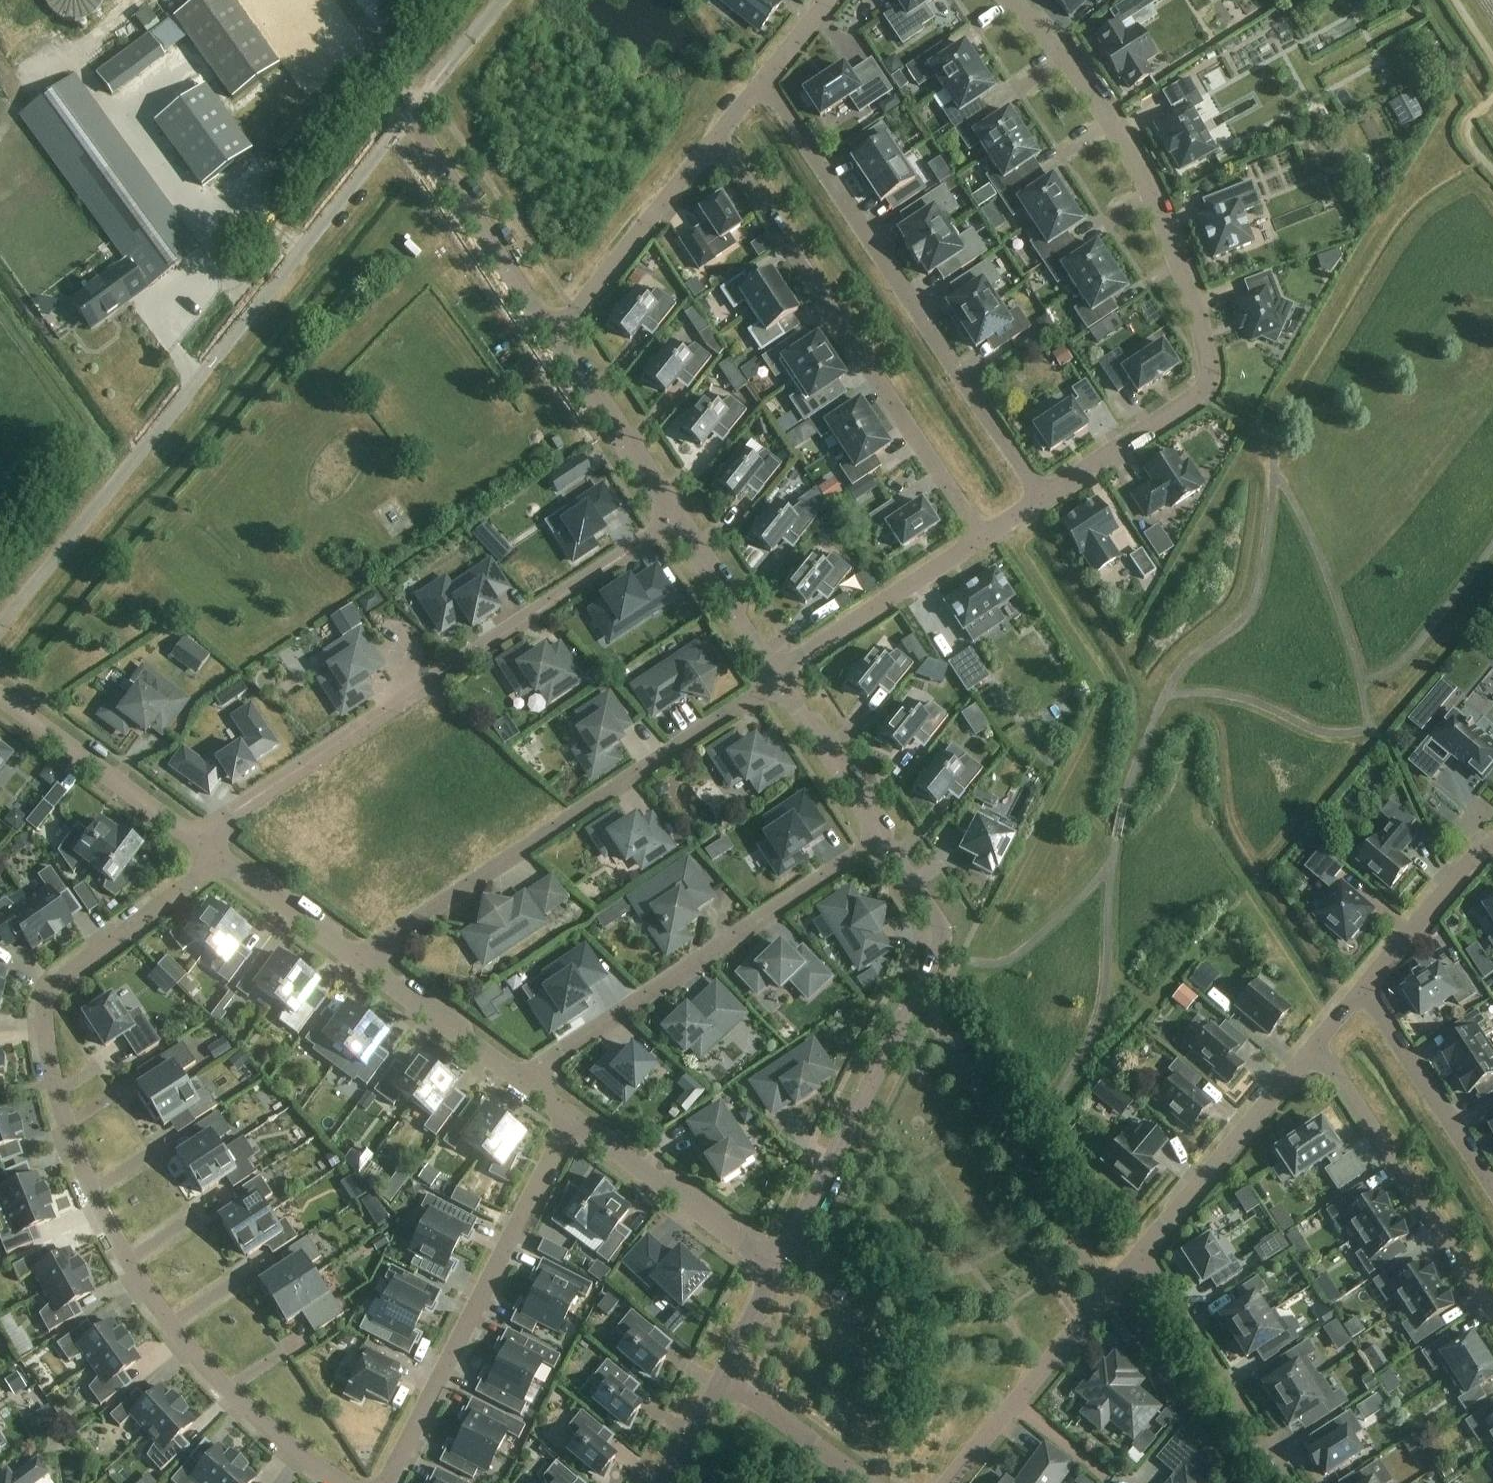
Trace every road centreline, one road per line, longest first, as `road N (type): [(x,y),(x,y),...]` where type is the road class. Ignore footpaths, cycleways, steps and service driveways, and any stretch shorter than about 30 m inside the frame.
road 1 (residential): [(342,1482),(233,1396),(152,1303),(112,1232),(60,1103),(50,996),(202,869),(208,849)]
road 2 (unclassified): [(0,627),(406,120)]
road 3 (residential): [(1042,495),(1199,393),(1209,365),(1133,163),(1075,69),(1009,0)]
road 4 (residential): [(208,849),(214,826),(673,521)]
road 5 (residential): [(364,962),(375,947),(776,678)]
road 6 (residential): [(1042,495),(763,88)]
road 7 (unclassified): [(778,1268),(944,937),(881,836)]
road 8 (residential): [(716,140),(981,536)]
road 9 (residential): [(526,1083),(881,836)]
road 10 (residential): [(570,1117),(382,1482)]
road 11 (residential): [(1316,1046),(1492,1314)]
road 12 (residential): [(1143,1249),(949,1482)]
road 13 (residential): [(1290,1482),(1143,1249)]
road 14 (residential): [(1316,1046),(1143,1249)]
road 15 (residential): [(208,849),(0,694)]
road 16 (unclassified): [(550,333),(406,120)]
road 17 (residential): [(778,1268),(570,1117)]
road 18 (residential): [(550,333),(575,312),(716,140)]
road 19 (residential): [(776,678),(981,536)]
road 20 (residential): [(1492,1185),(1363,988)]
road 21 (unclassified): [(673,521),(550,333)]
road 22 (residential): [(526,1083),(364,962)]
road 23 (residential): [(364,962),(208,849)]
road 24 (residential): [(1492,848),(1363,988)]
road 25 (unclassified): [(881,836),(776,678)]
road 26 (unclassified): [(776,678),(673,521)]
road 27 (residential): [(723,1378),(865,1482)]
road 28 (unclassified): [(406,120),(502,0)]
road 29 (unclassified): [(723,1378),(778,1268)]

